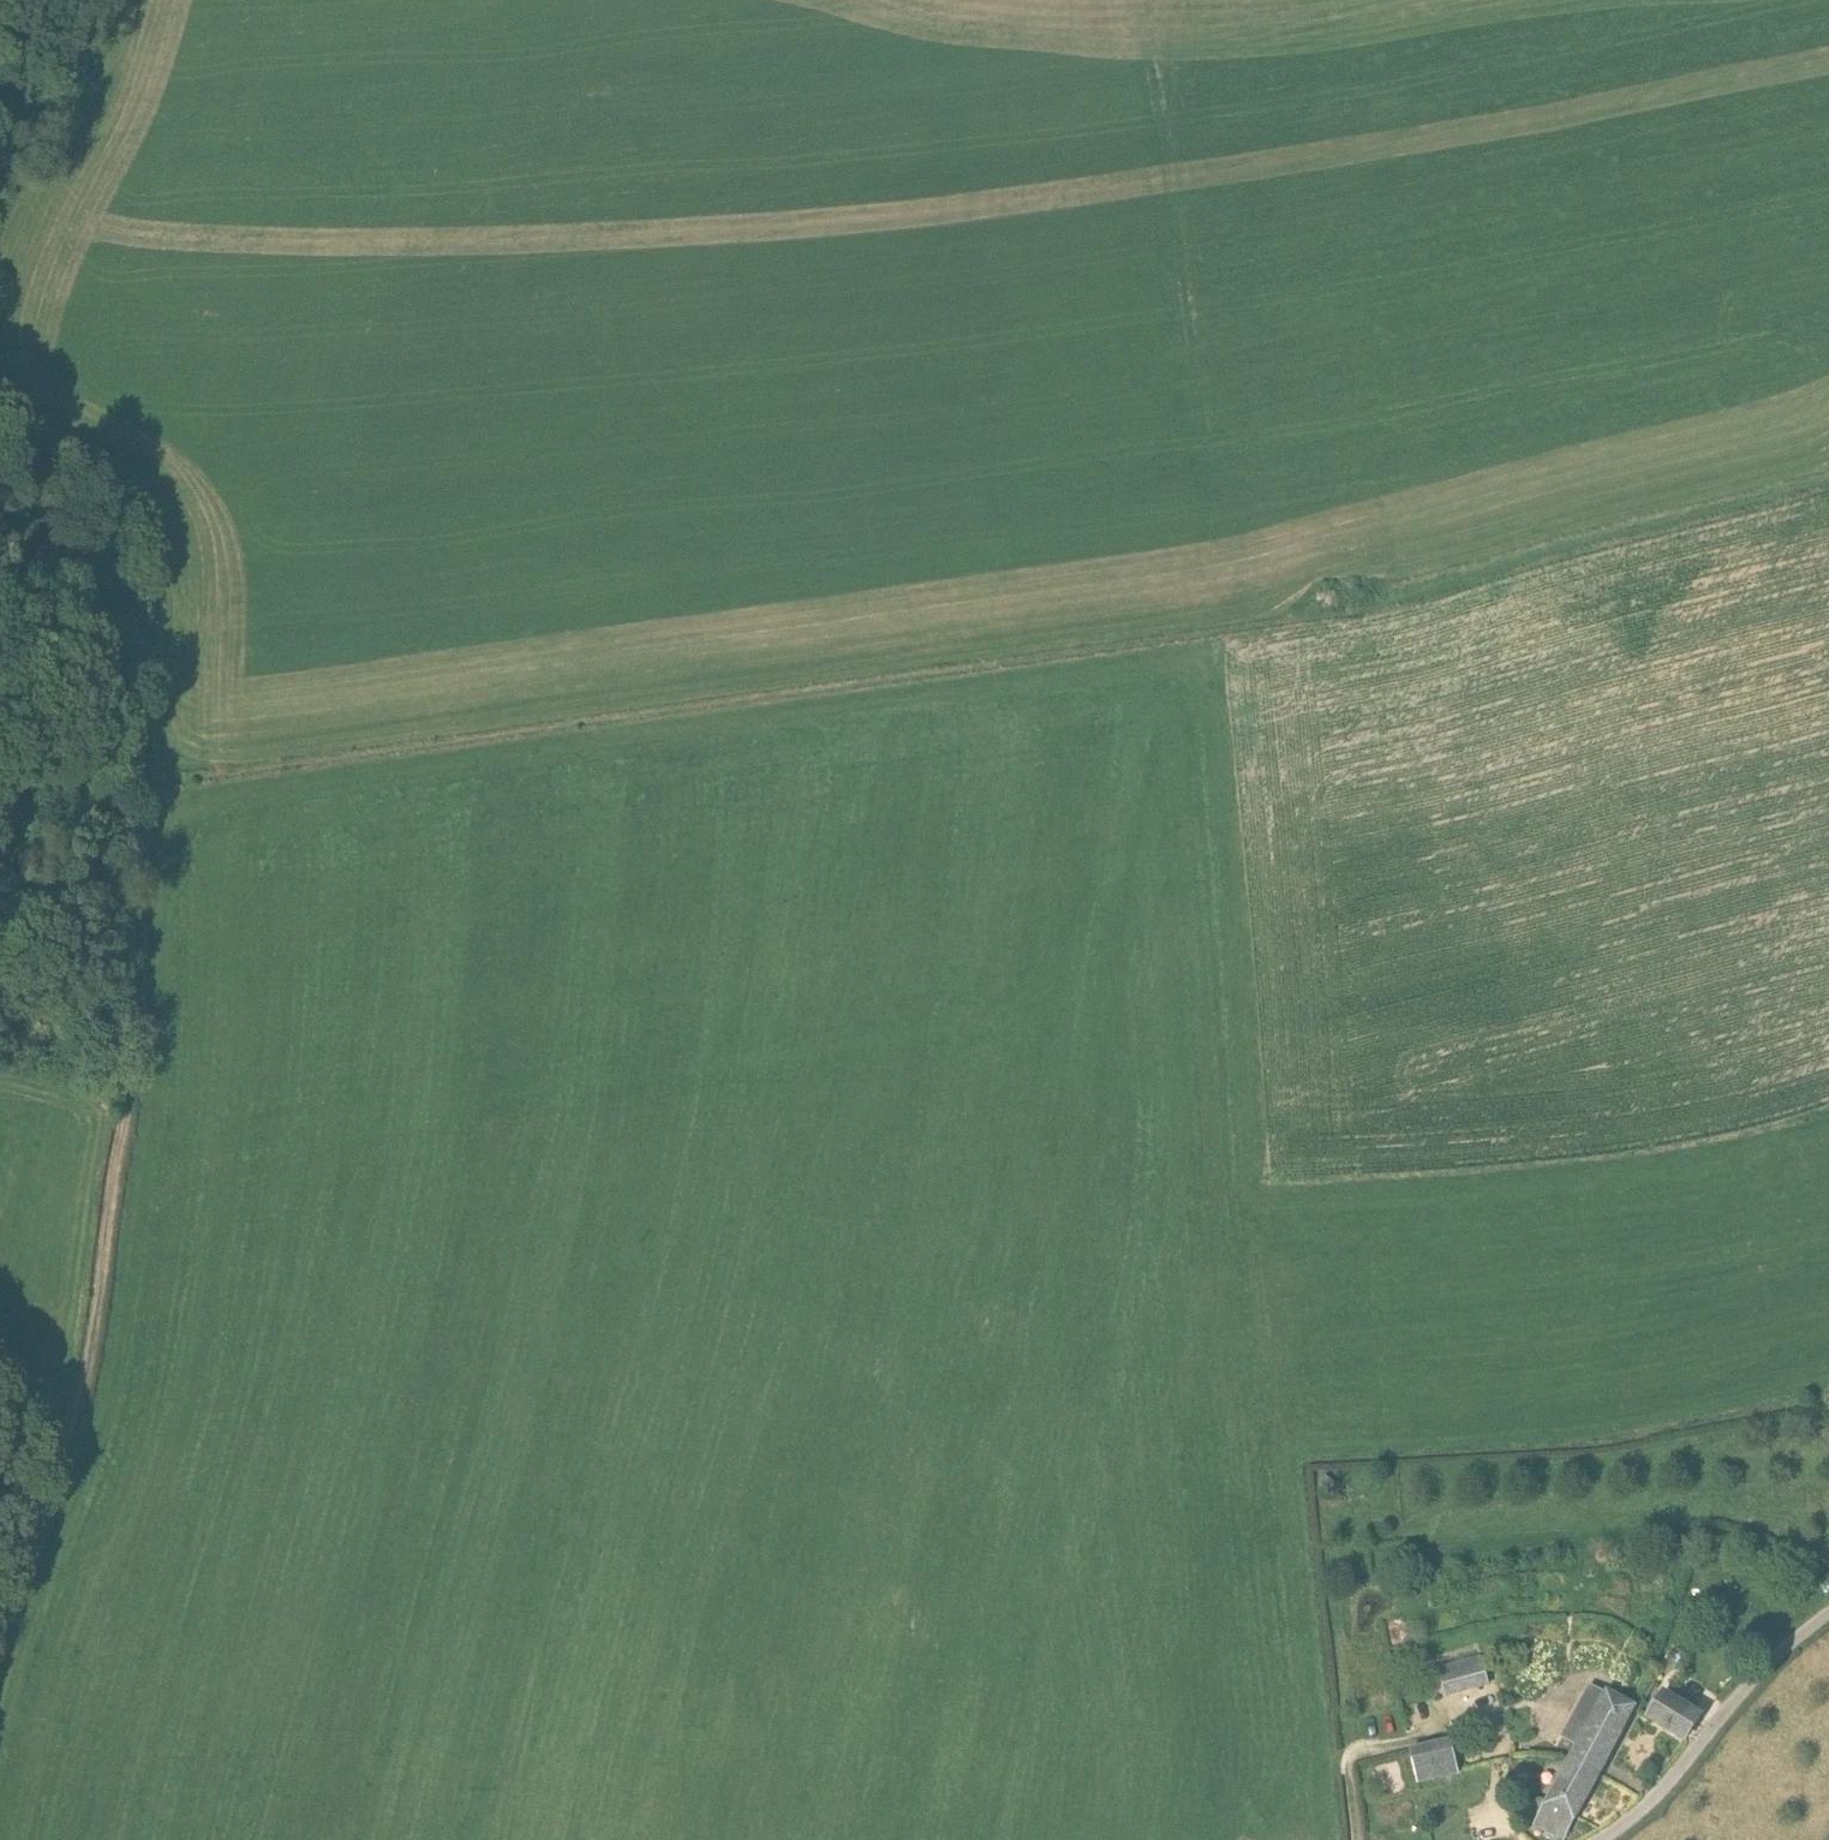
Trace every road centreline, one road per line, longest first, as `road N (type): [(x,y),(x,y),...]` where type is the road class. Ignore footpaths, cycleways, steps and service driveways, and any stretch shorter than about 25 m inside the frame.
road 1 (track): [(0,420),(113,495),(142,543),(150,577),(123,1119),(74,1412),(0,1621)]
road 2 (track): [(1392,604),(1500,565),(1828,482)]
road 3 (unclassified): [(1596,1839),(1660,1792),(1762,1667),(1828,1612)]
road 4 (track): [(77,0),(0,196)]

